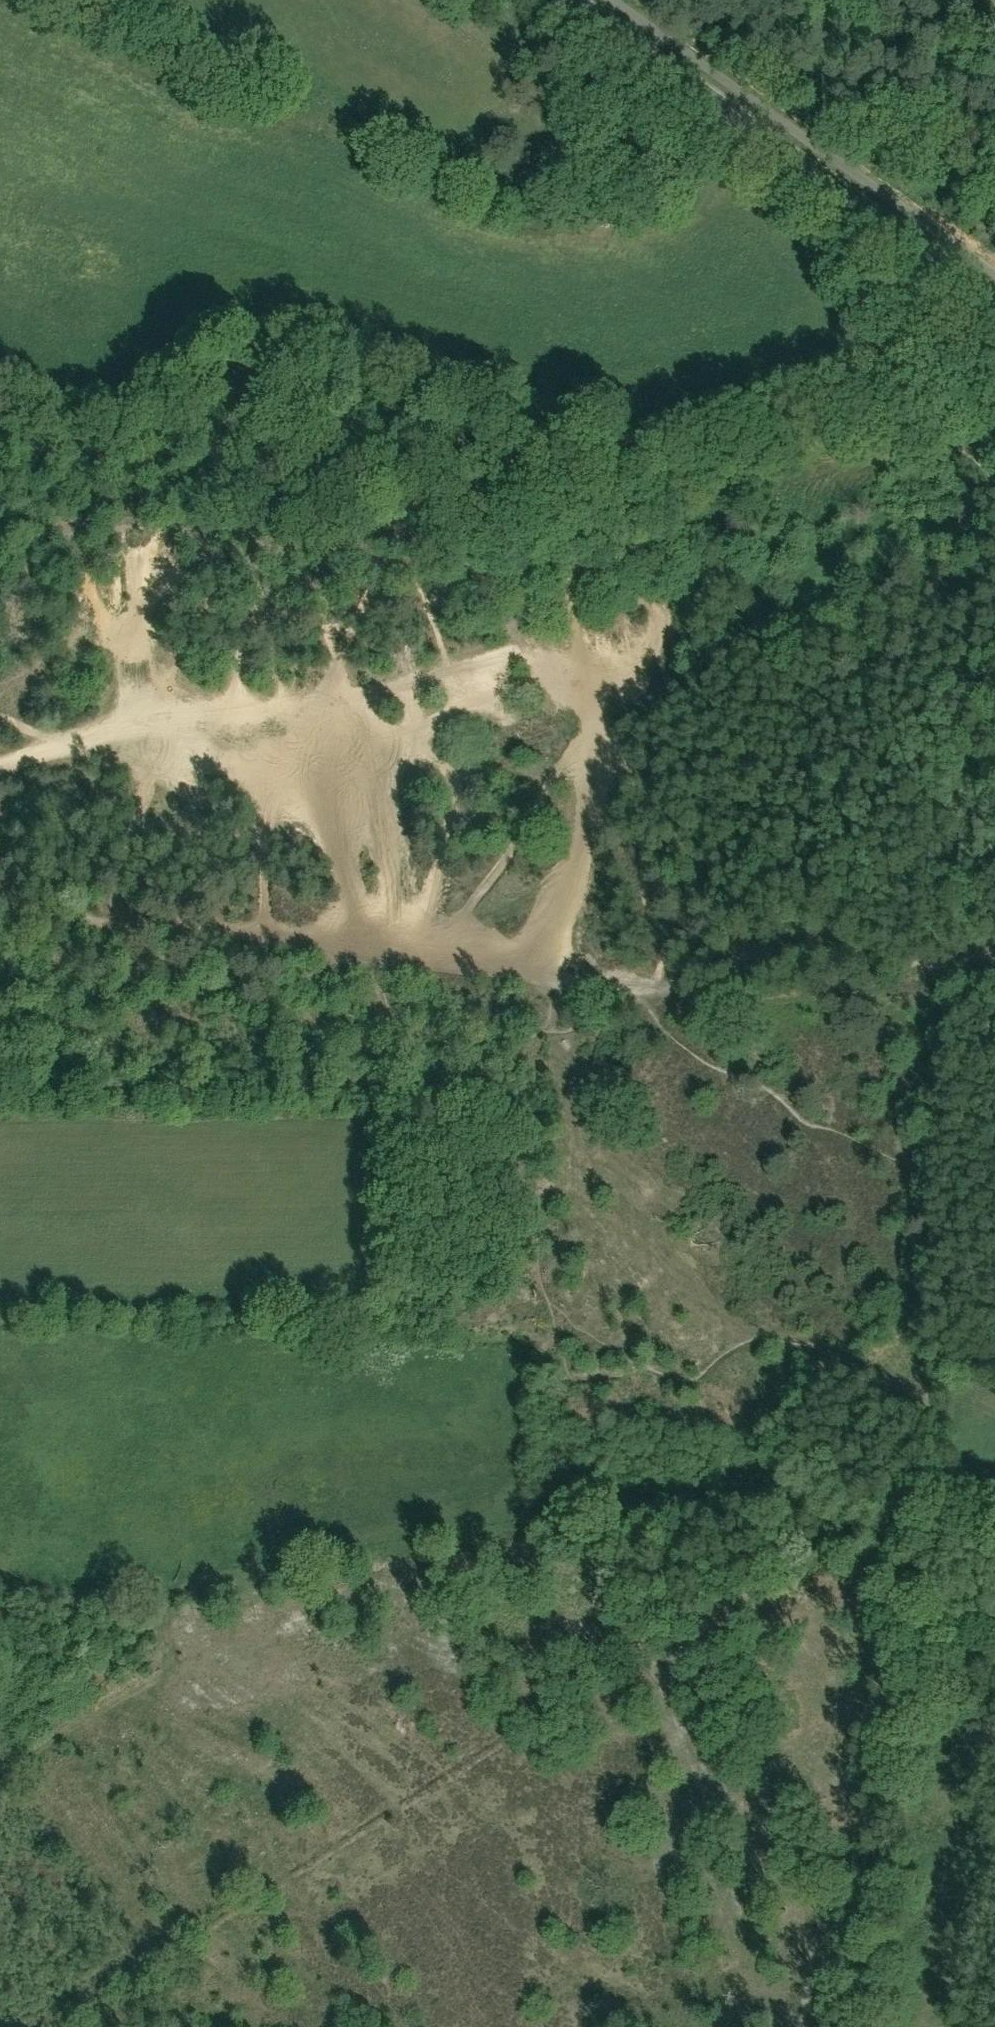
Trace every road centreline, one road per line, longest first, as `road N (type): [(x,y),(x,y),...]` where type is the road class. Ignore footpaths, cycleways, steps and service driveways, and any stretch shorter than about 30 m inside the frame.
road 1 (track): [(973,961),(899,960),(795,944),(666,986),(633,987),(343,957),(86,918),(0,893)]
road 2 (tertiary): [(572,0),(994,303)]
road 3 (track): [(0,1779),(134,1689),(157,1661)]
road 4 (track): [(902,405),(870,262),(873,216)]

